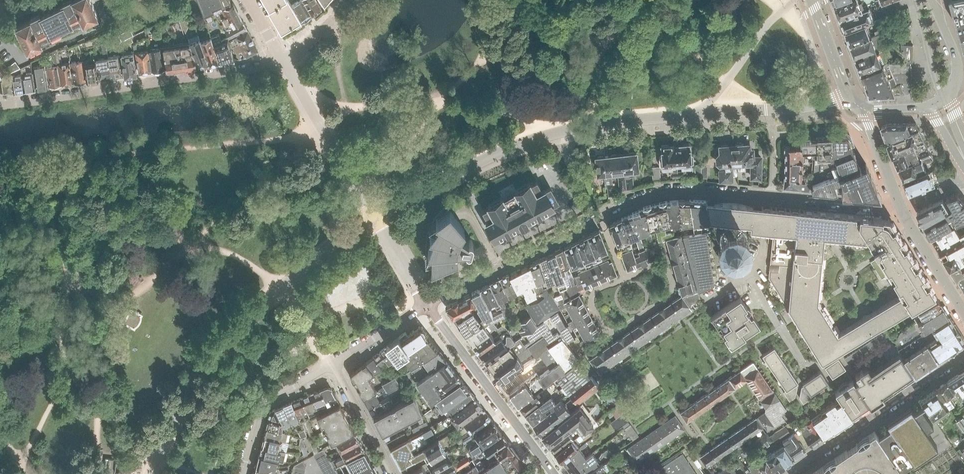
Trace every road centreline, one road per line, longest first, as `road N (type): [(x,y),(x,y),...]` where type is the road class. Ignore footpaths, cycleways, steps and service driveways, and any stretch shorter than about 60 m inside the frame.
road 1 (residential): [(373,215),(499,152),(560,131),(848,95)]
road 2 (residential): [(427,304),(658,191),(763,196)]
road 3 (residential): [(283,60),(0,106)]
road 4 (residential): [(963,352),(790,473)]
road 5 (residential): [(541,457),(427,304)]
road 6 (residential): [(373,215),(283,60)]
road 7 (residential): [(763,196),(765,242),(754,276),(804,357)]
road 8 (residential): [(332,363),(264,405),(242,473)]
road 9 (residential): [(763,196),(900,207)]
road 10 (tertiary): [(900,207),(963,320)]
road 11 (residential): [(393,473),(332,363)]

